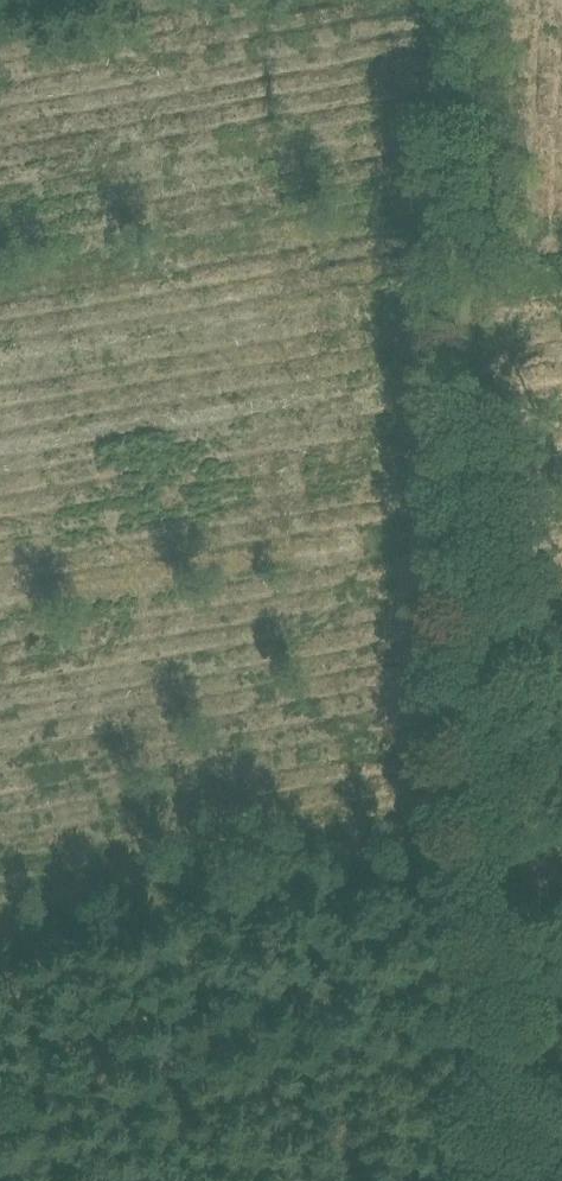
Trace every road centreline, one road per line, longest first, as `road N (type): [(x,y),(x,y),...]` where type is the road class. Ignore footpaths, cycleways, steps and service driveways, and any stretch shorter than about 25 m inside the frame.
road 1 (track): [(498,1180),(451,0)]
road 2 (track): [(472,518),(0,607)]

